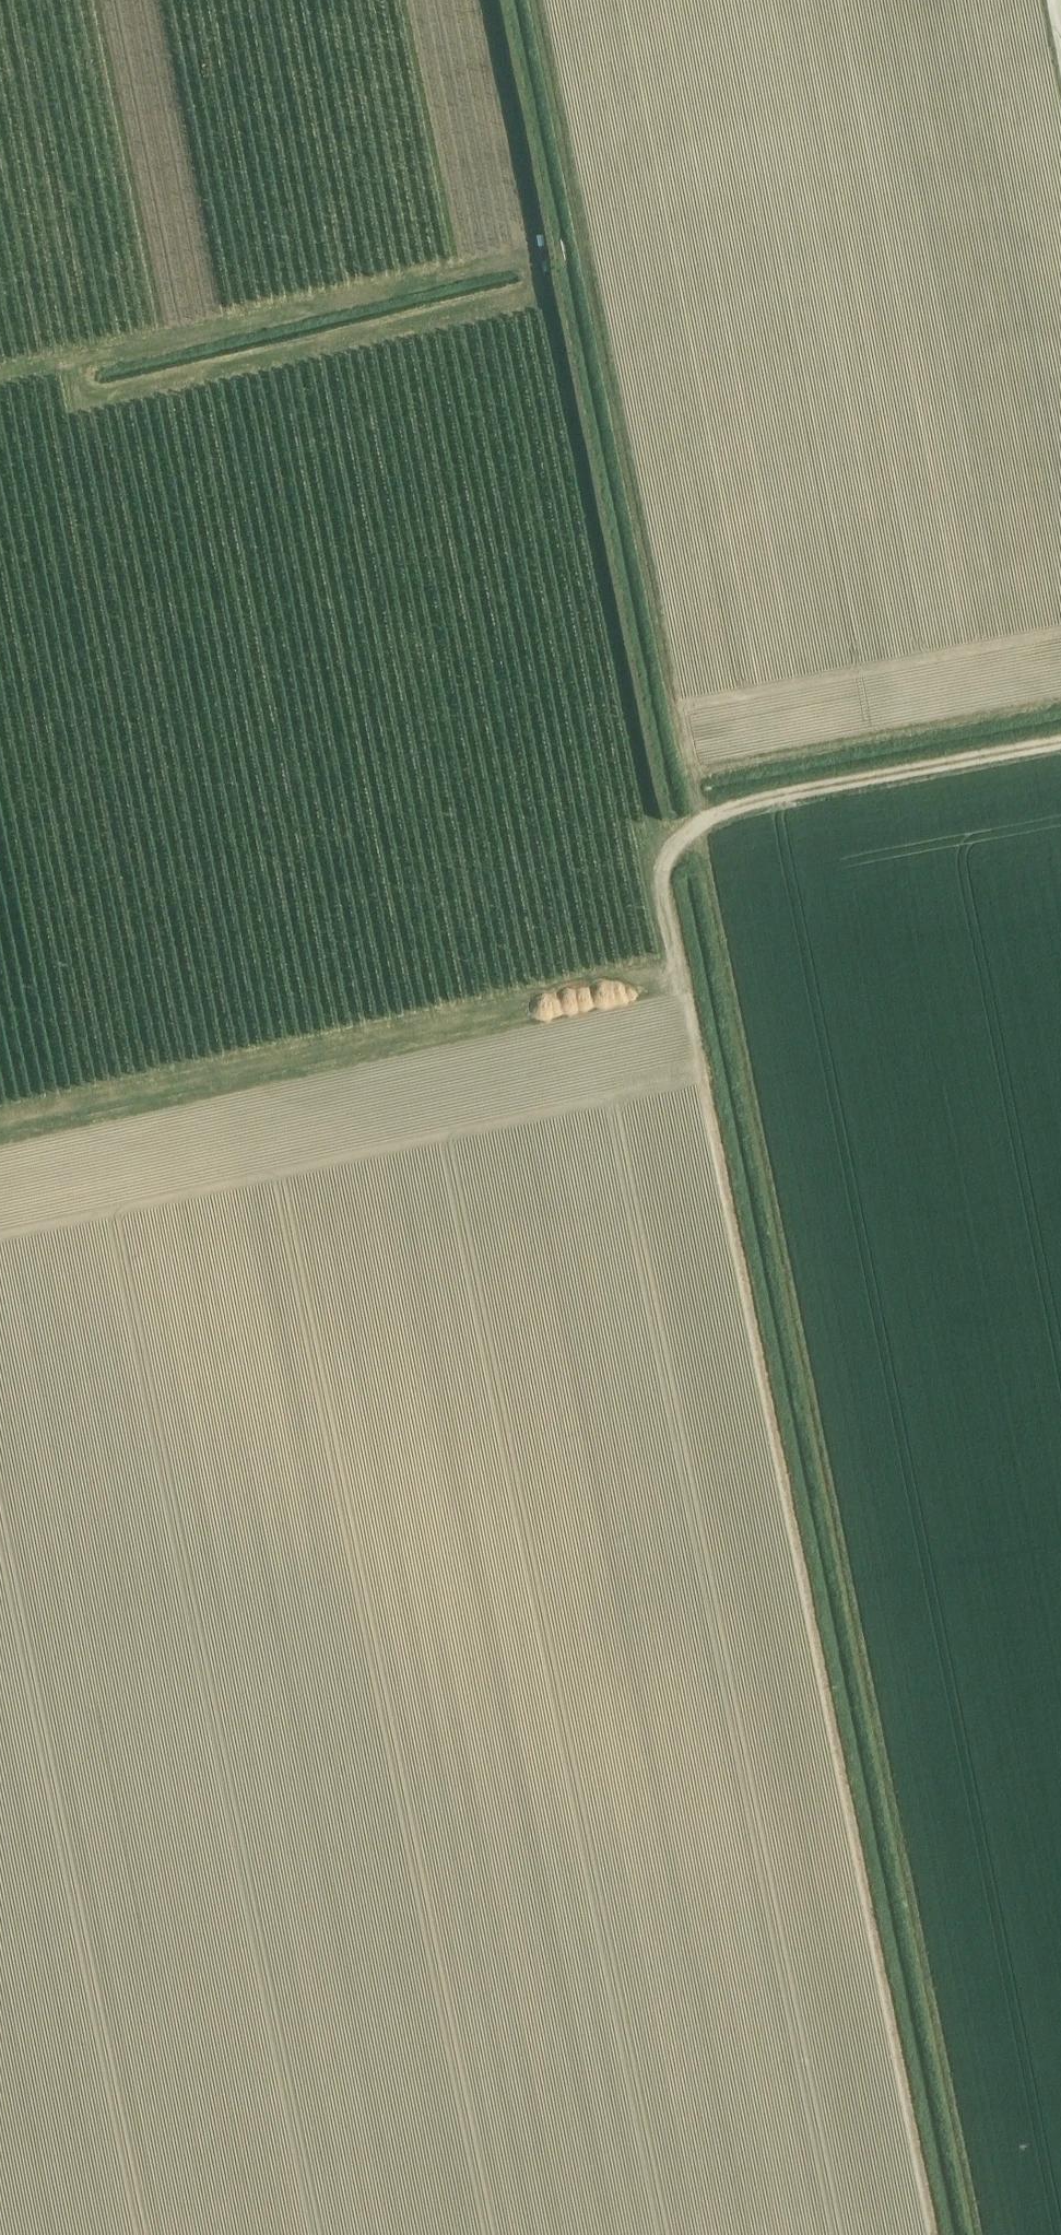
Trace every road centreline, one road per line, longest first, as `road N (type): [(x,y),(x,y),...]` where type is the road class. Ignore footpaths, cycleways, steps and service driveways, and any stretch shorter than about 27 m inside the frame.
road 1 (track): [(1060,746),(715,815),(679,847),(664,889),(685,997)]

